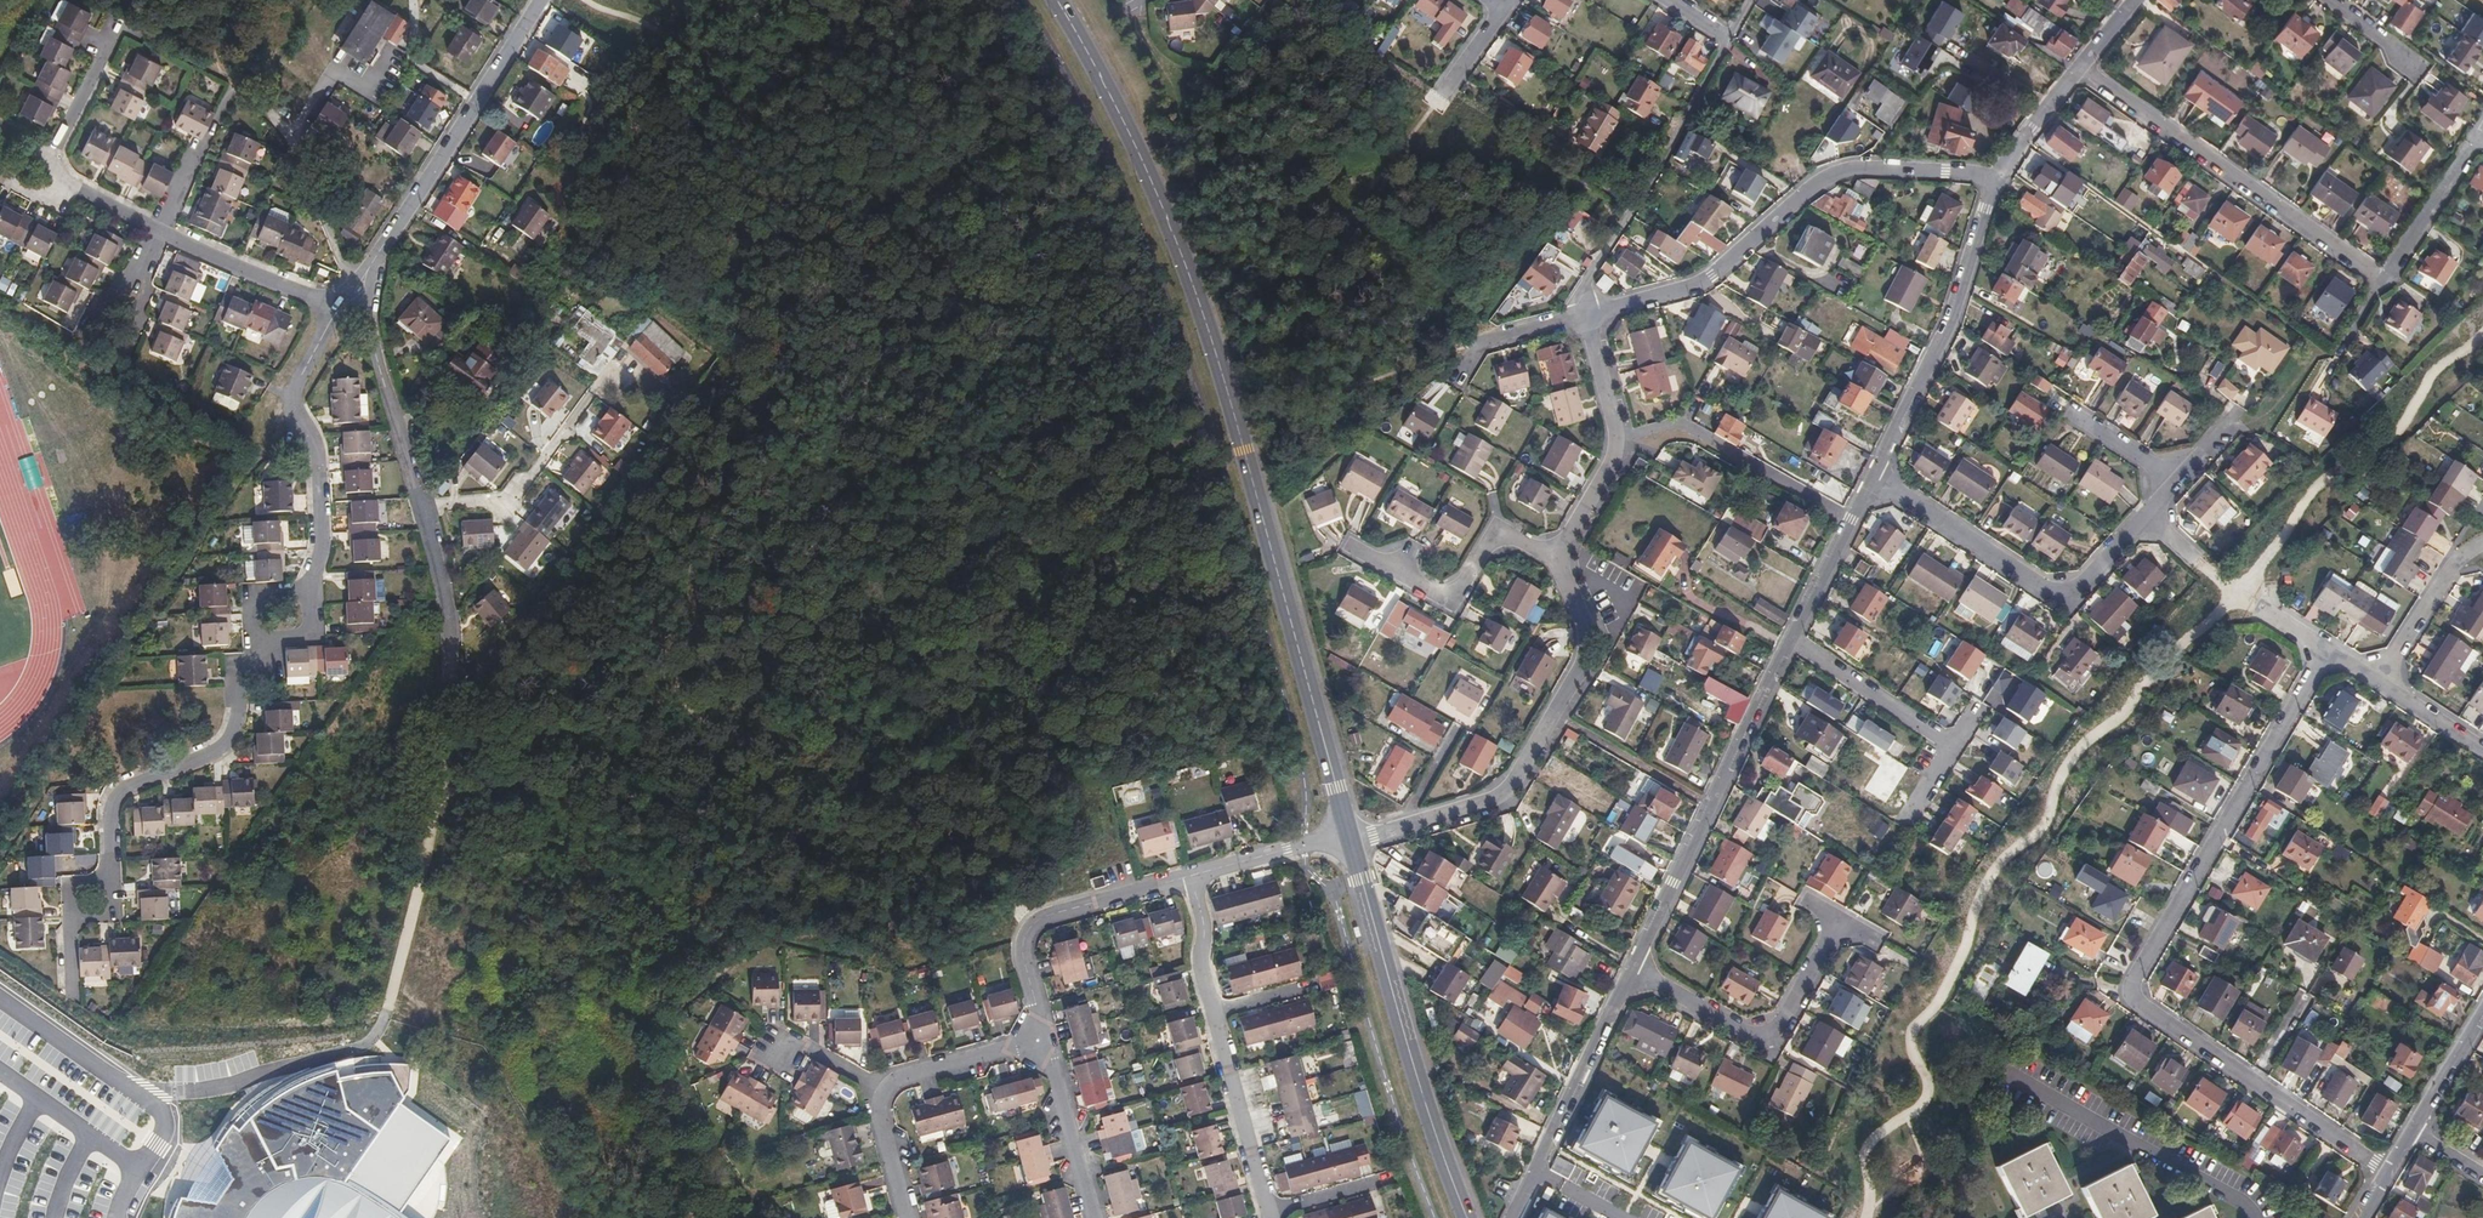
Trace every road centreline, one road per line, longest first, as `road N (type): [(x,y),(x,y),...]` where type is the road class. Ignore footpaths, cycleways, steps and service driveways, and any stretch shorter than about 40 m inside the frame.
road 1 (primary): [(1350,841),(1192,283),(1142,159),(1057,0)]
road 2 (residential): [(2390,1171),(2140,1005),(2132,990),(2325,651)]
road 3 (residential): [(2482,143),(2473,137),(2381,282),(2081,71)]
road 4 (residential): [(1998,174),(1878,169),(1830,179),(1703,281),(1586,315)]
road 5 (residential): [(1556,558),(1590,650),(1515,780),(1480,806),(1350,841)]
road 6 (primary): [(1466,1217),(1421,1091),(1350,841)]
road 7 (residential): [(1630,971),(1791,642)]
road 8 (residential): [(1191,876),(1203,922),(1201,968),(1271,1217)]
road 9 (residential): [(1871,478),(2069,603),(2147,521)]
road 10 (residential): [(541,0),(360,294)]
road 11 (residential): [(1871,478),(1950,324),(1998,174)]
road 12 (residential): [(116,21),(41,174),(160,232)]
road 13 (residential): [(257,667),(239,668),(238,714),(227,742),(120,793),(110,816),(112,880)]
road 14 (residential): [(335,311),(293,396),(318,463),(322,540),(308,589)]
road 15 (residential): [(1630,971),(1750,1037),(1779,1030),(1837,920)]
road 16 (residential): [(1191,876),(1049,915),(1028,929),(1024,951),(1048,1040)]
road 17 (residential): [(1515,1217),(1630,971)]
road 18 (residential): [(1556,558),(1497,528),(1455,600),(1352,546)]
road 19 (residential): [(422,511),(498,505),(619,367)]
road 20 (residential): [(360,294),(422,511)]
road 21 (residential): [(160,232),(335,311)]
road 22 (residential): [(1791,642),(1949,747)]
road 23 (residential): [(1048,1040),(1094,1217)]
road 24 (residential): [(1791,642),(1871,478)]
road 25 (residential): [(2377,679),(2456,555),(2482,540)]
road 26 (residential): [(422,511),(449,612),(448,680)]
road 27 (residential): [(885,1091),(907,1076),(1048,1040)]
road 28 (residential): [(1350,841),(1302,846),(1191,876)]
road 29 (residential): [(1586,315),(1485,343),(1457,384)]
road 30 (residential): [(1618,436),(1614,462),(1556,558)]
road 31 (residential): [(2413,1132),(2482,1017)]
road 32 (residential): [(2081,71),(1998,174)]
road 33 (residential): [(908,1217),(881,1115),(885,1091)]
road 34 (residential): [(2180,483),(2073,417)]
road 35 (residential): [(1586,315),(1618,436)]
road 36 (residential): [(2377,679),(2482,745)]

